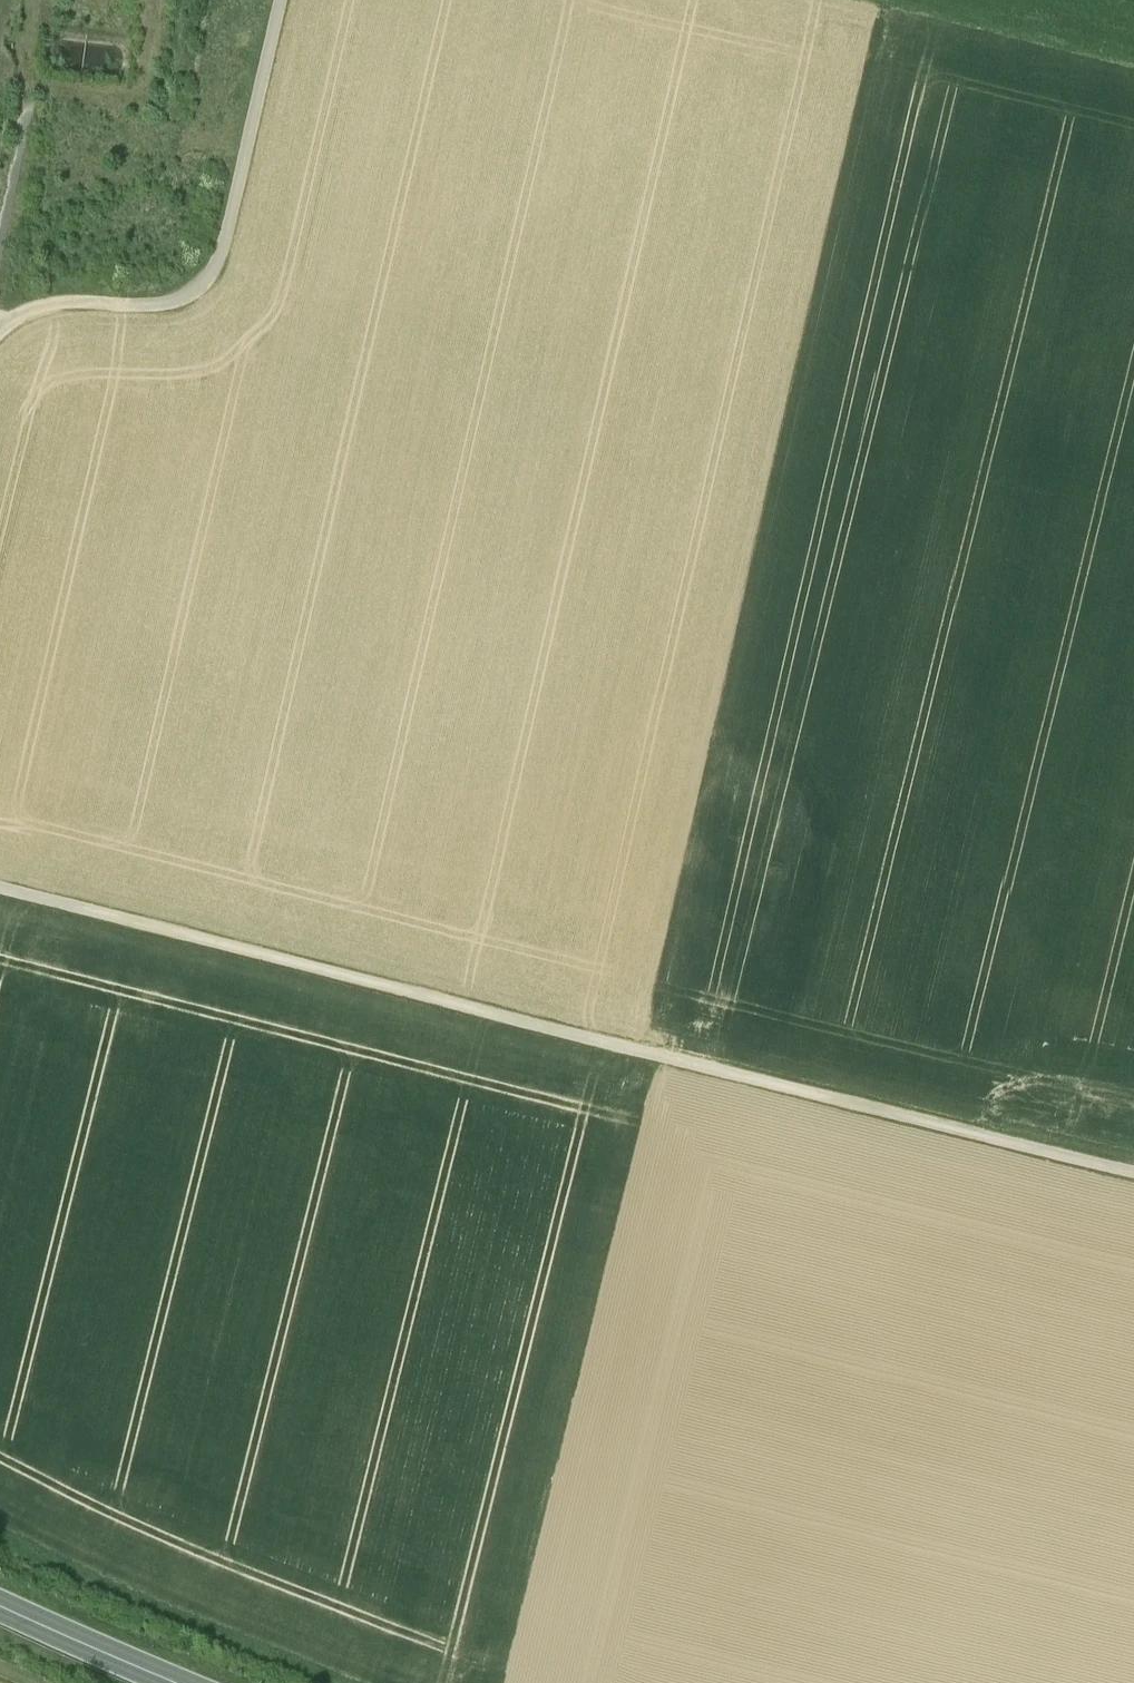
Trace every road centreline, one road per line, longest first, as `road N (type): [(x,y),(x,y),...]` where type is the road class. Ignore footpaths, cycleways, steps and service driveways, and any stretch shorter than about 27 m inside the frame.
road 1 (track): [(0,888),(1133,1173)]
road 2 (track): [(281,0),(212,285),(152,309),(50,300),(0,312)]
road 3 (track): [(334,1682),(85,1582),(0,1538)]
road 4 (primary): [(0,1604),(184,1682)]
road 5 (track): [(27,94),(0,217)]

